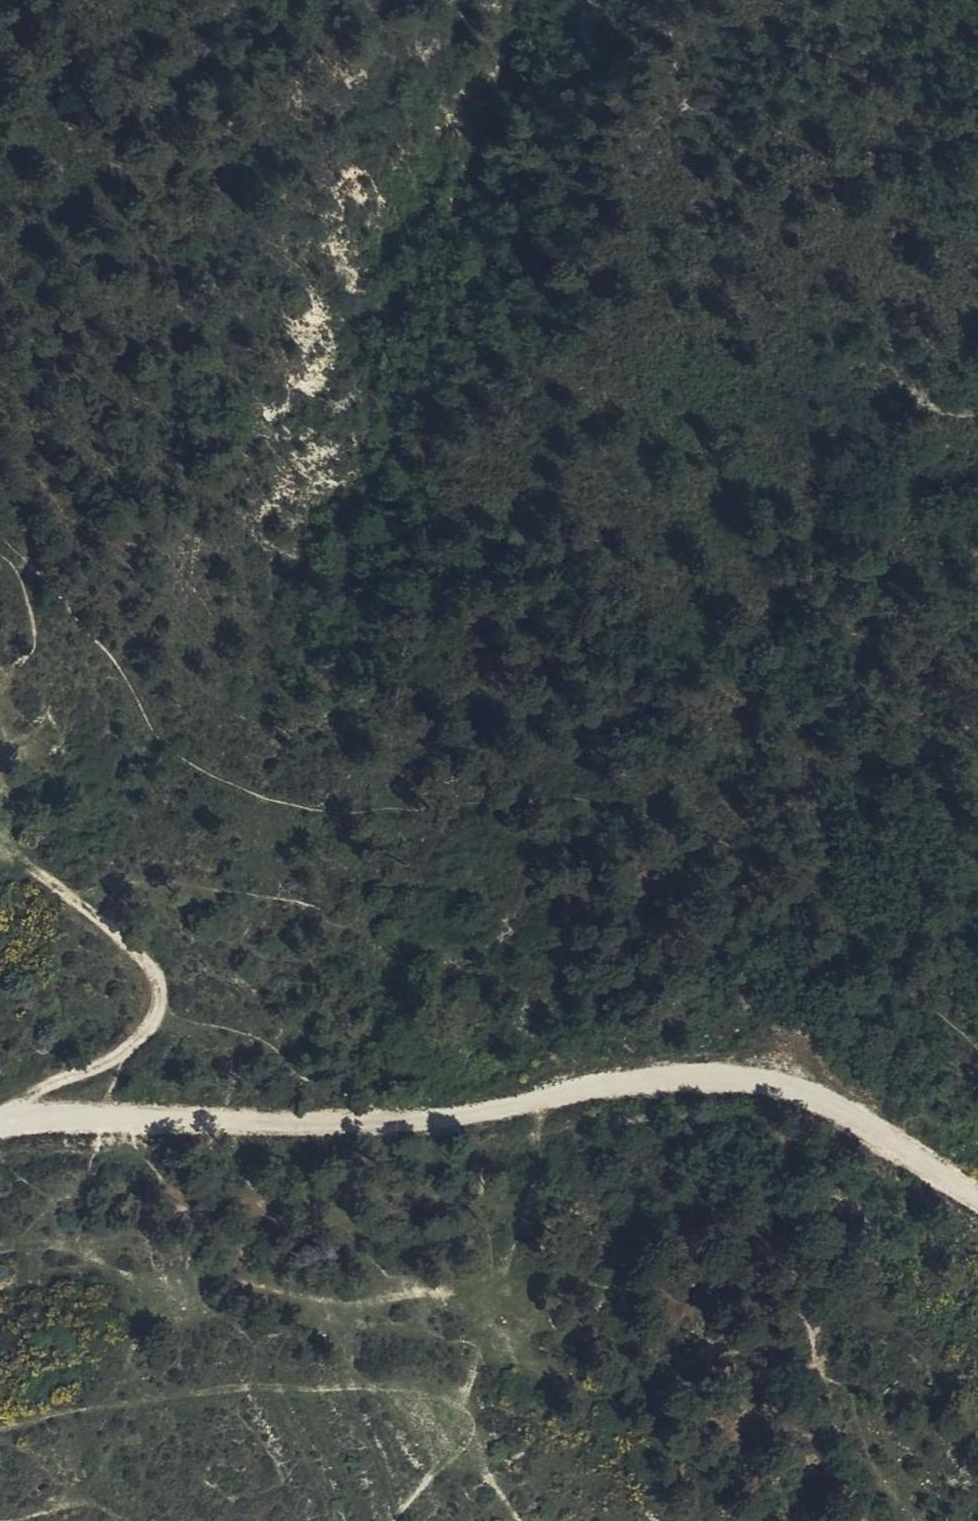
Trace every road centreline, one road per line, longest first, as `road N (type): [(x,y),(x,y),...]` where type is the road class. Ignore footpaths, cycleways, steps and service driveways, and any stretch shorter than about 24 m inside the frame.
road 1 (track): [(0,1126),(432,1125),(616,1080),(723,1078),(833,1097),(977,1204)]
road 2 (track): [(0,851),(74,900),(157,976),(157,1010),(138,1042),(106,1066),(50,1083),(0,1124)]

